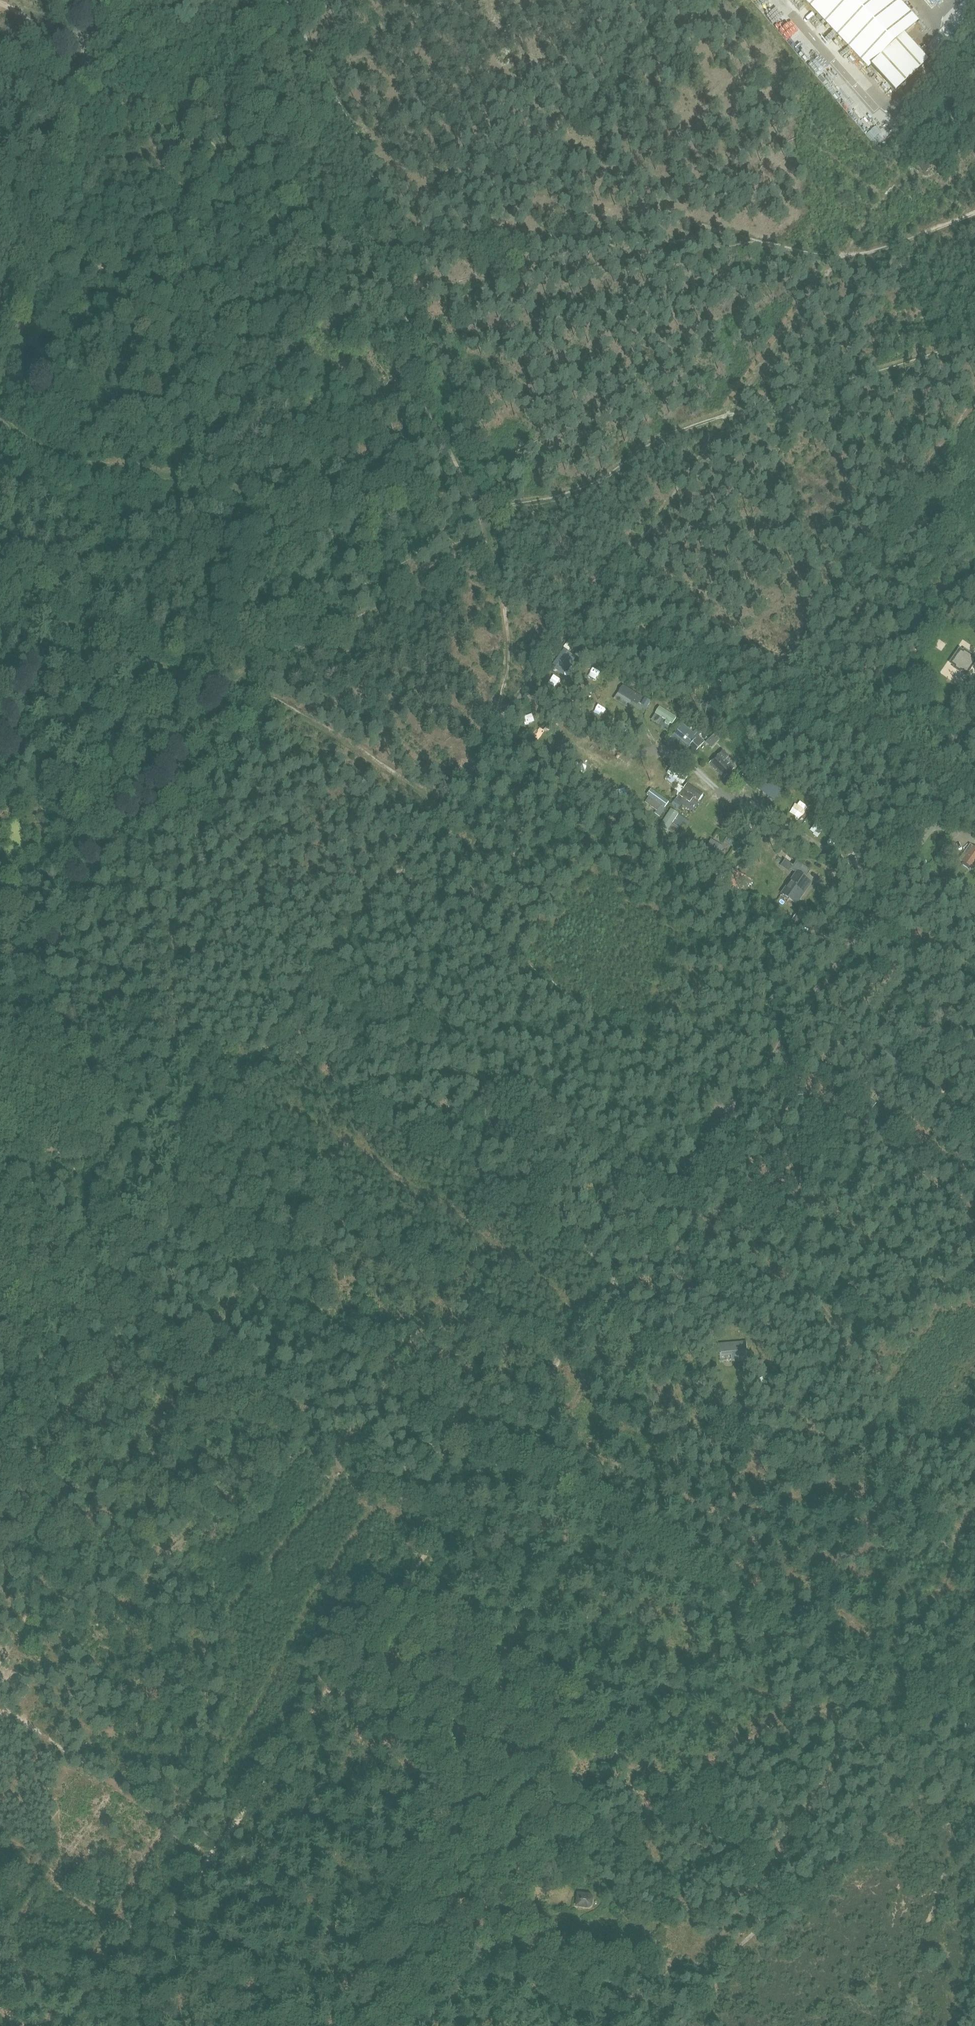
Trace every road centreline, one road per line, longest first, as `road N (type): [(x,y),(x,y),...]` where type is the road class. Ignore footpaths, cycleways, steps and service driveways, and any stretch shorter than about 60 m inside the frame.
road 1 (track): [(728,1123),(877,914)]
road 2 (track): [(755,804),(727,795),(674,753),(638,748),(568,698)]
road 3 (unclassified): [(877,914),(974,770)]

